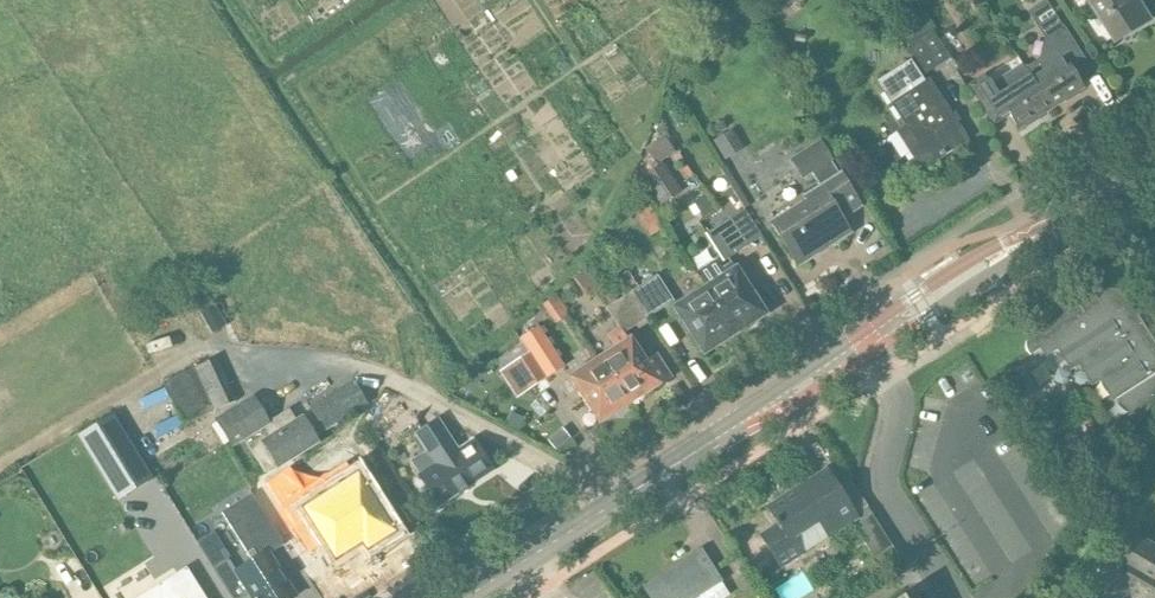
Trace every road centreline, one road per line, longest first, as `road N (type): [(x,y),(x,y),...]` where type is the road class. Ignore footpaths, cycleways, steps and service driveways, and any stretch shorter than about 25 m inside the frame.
road 1 (tertiary): [(470,597),(862,346)]
road 2 (tertiary): [(862,346),(1154,158)]
road 3 (residential): [(862,346),(899,410),(888,474),(956,597)]

